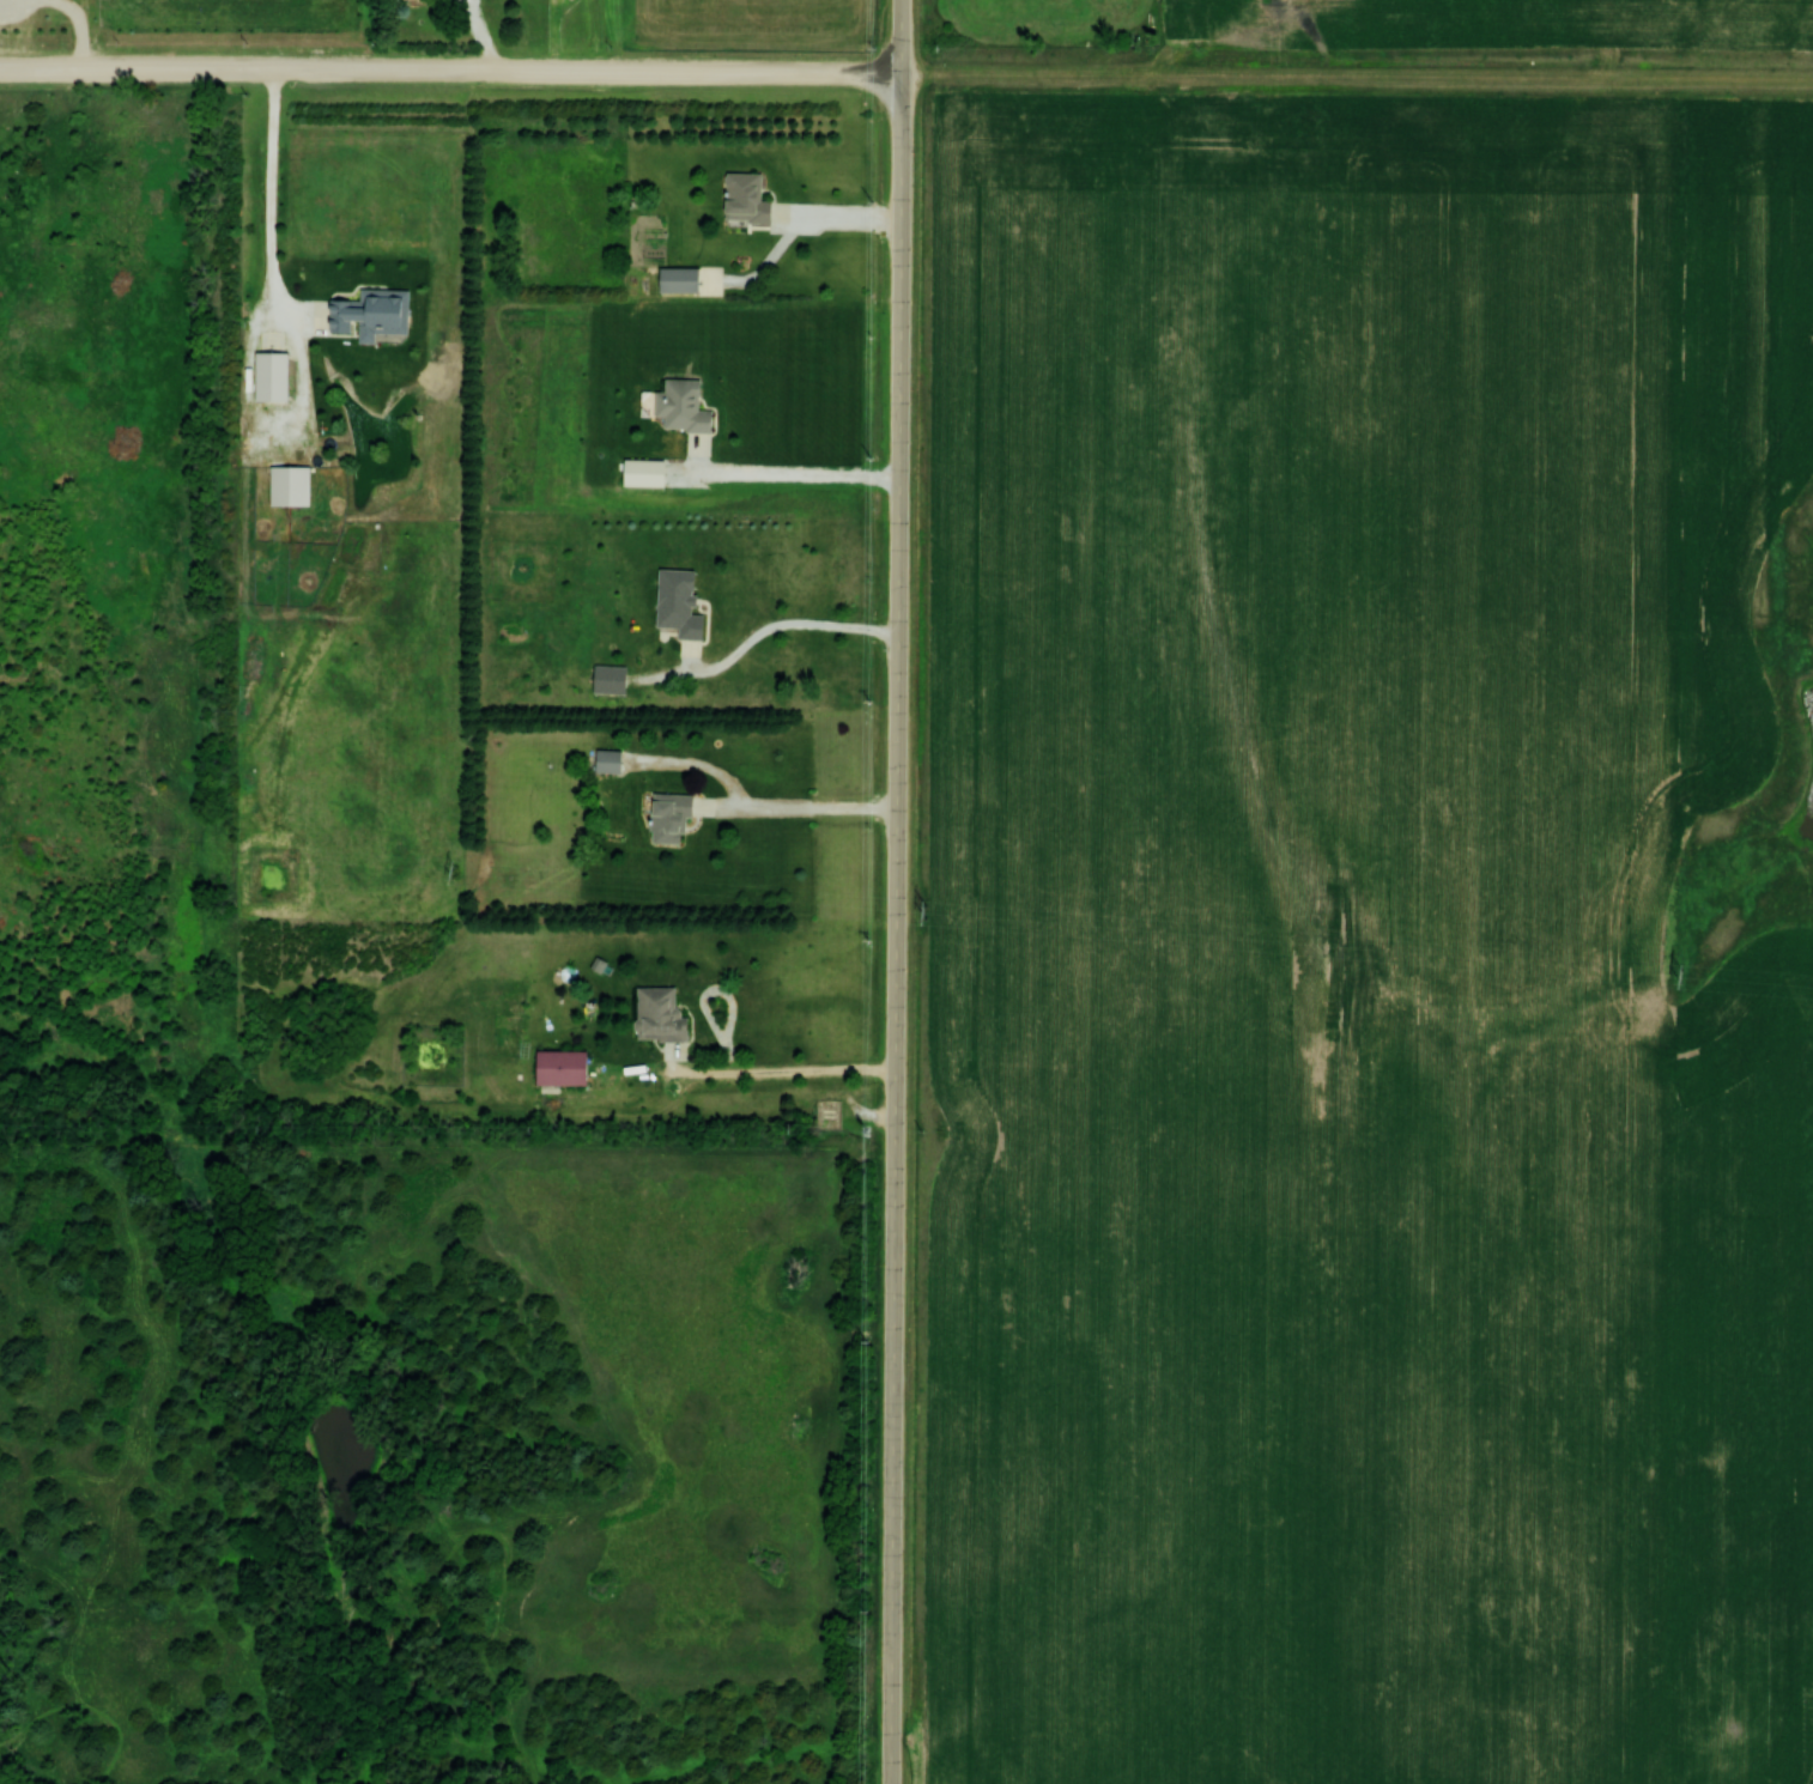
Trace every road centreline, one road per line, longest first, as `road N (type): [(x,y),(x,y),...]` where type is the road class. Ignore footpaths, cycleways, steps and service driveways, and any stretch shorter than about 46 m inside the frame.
road 1 (tertiary): [(892,1783),(903,0)]
road 2 (residential): [(904,77),(0,72)]

